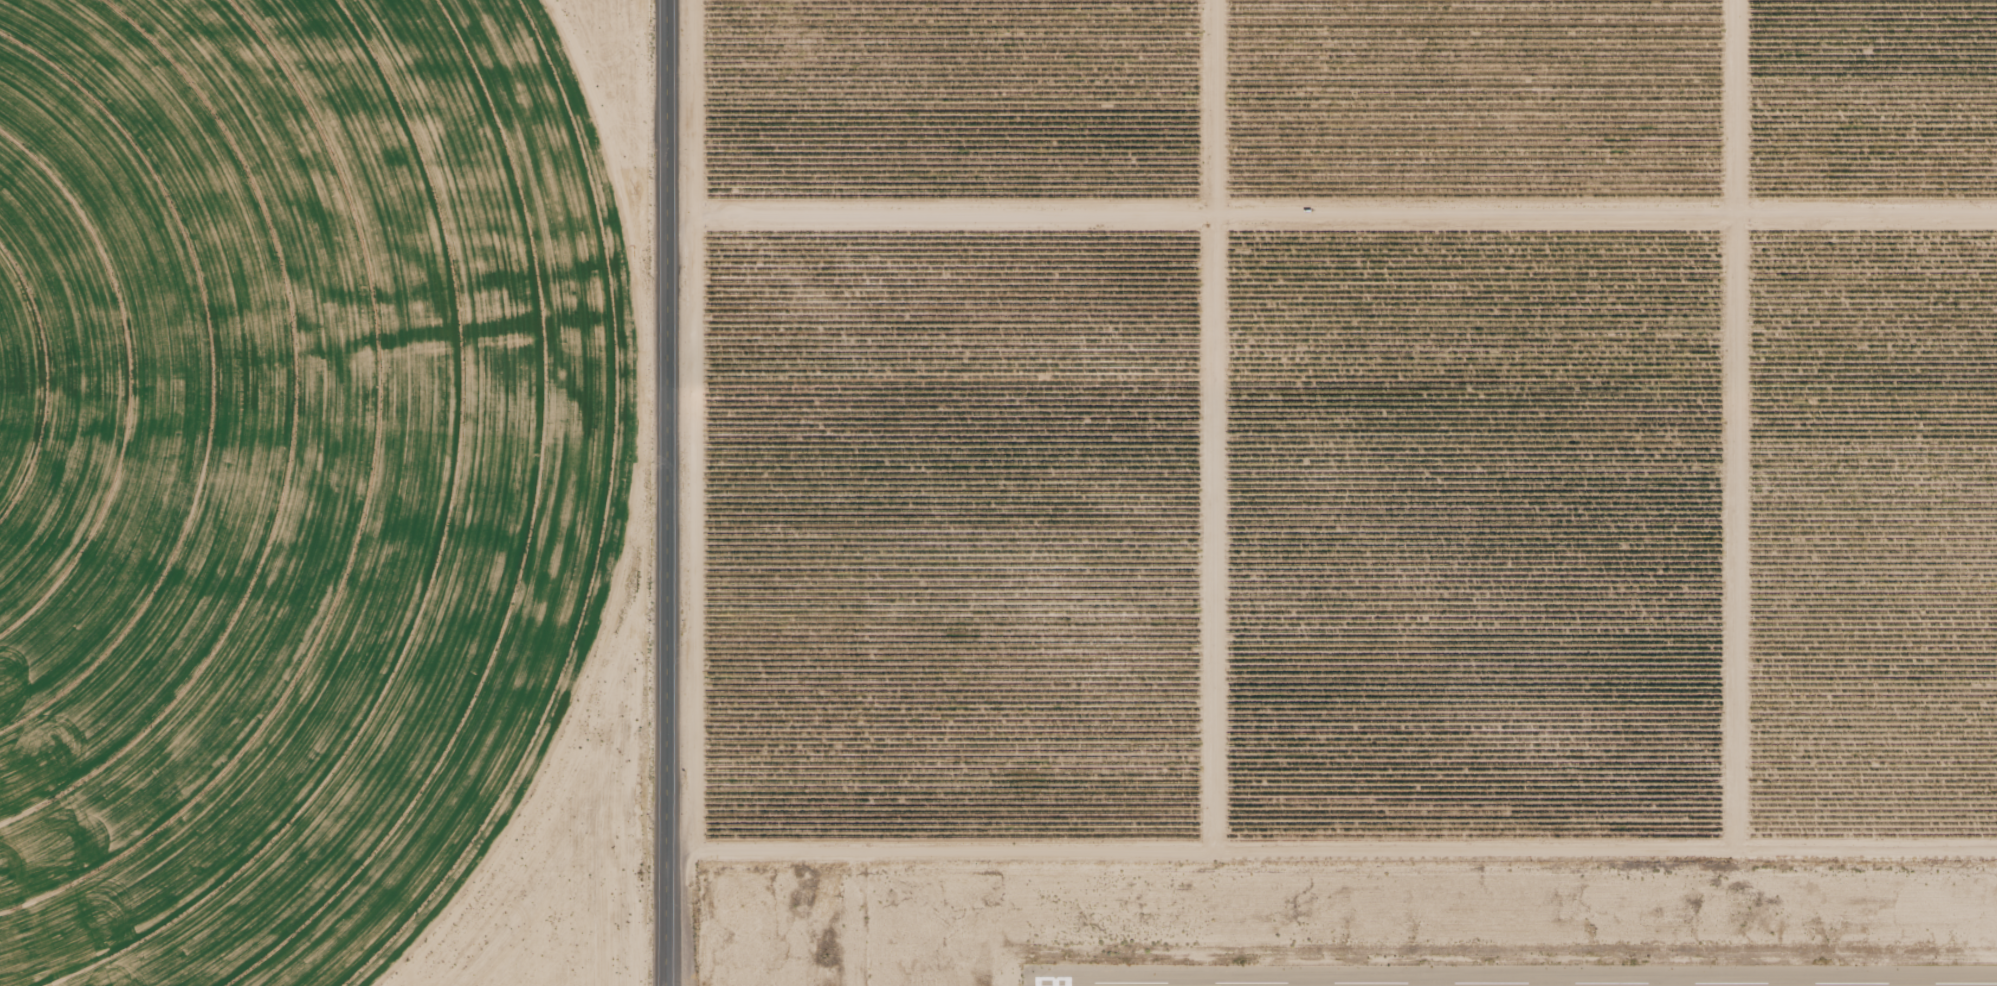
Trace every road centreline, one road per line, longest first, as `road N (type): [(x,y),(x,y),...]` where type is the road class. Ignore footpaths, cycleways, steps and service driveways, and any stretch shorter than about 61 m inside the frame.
road 1 (tertiary): [(666,812),(663,0)]
road 2 (tertiary): [(668,985),(666,812)]

